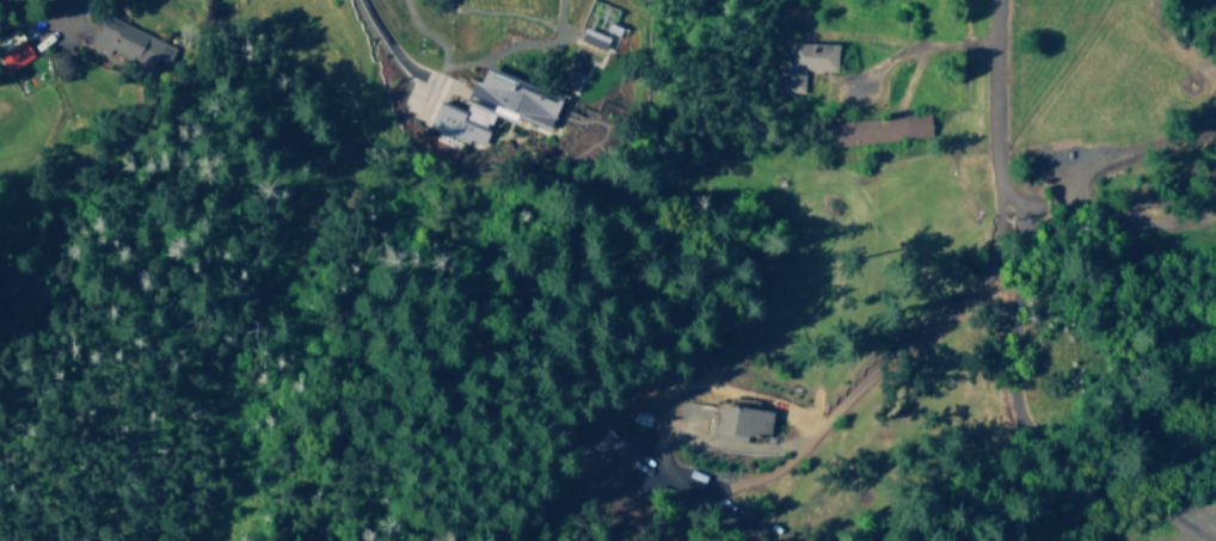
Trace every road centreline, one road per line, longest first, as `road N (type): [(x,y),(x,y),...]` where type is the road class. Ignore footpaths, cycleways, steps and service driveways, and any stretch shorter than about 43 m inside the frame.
road 1 (residential): [(991,0),(995,168)]

